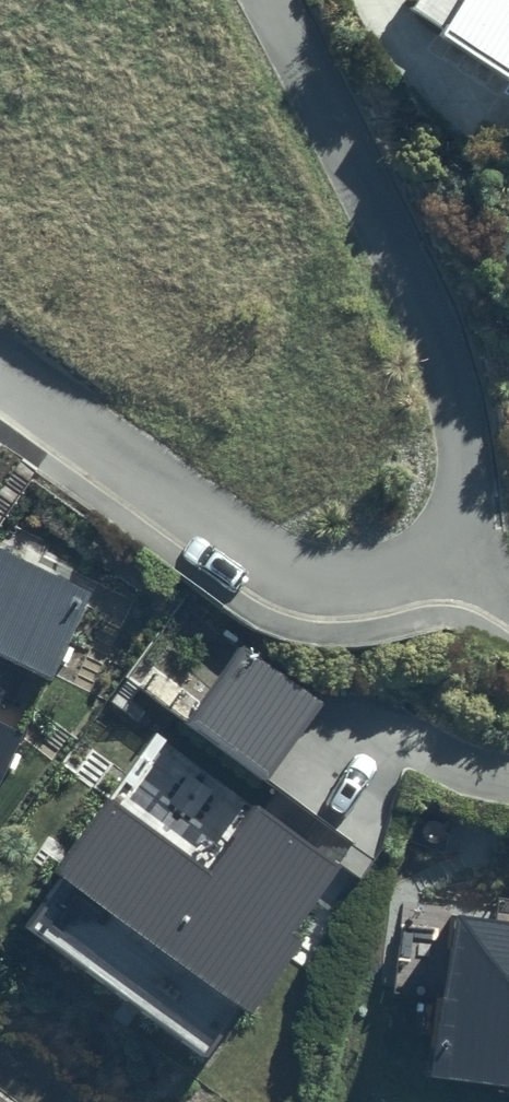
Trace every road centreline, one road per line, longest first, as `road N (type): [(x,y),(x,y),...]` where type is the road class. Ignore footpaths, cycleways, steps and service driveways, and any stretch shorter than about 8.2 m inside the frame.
road 1 (residential): [(452,549),(468,505),(466,434),(448,357),(270,0)]
road 2 (residential): [(0,372),(258,558),(317,581),(379,582),(452,549)]
road 3 (residential): [(508,775),(434,751),(394,725)]

